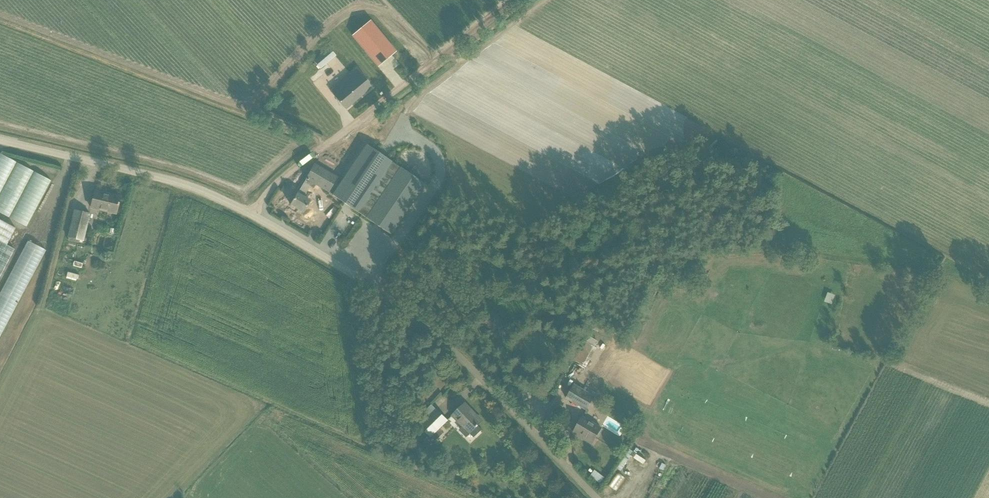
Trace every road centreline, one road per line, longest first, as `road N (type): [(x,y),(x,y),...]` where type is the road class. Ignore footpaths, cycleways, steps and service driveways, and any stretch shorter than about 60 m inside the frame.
road 1 (unclassified): [(595,497),(452,356),(352,275),(207,195),(0,145)]
road 2 (track): [(410,247),(509,267),(729,256),(837,261),(988,291)]
road 3 (track): [(521,0),(376,112)]

